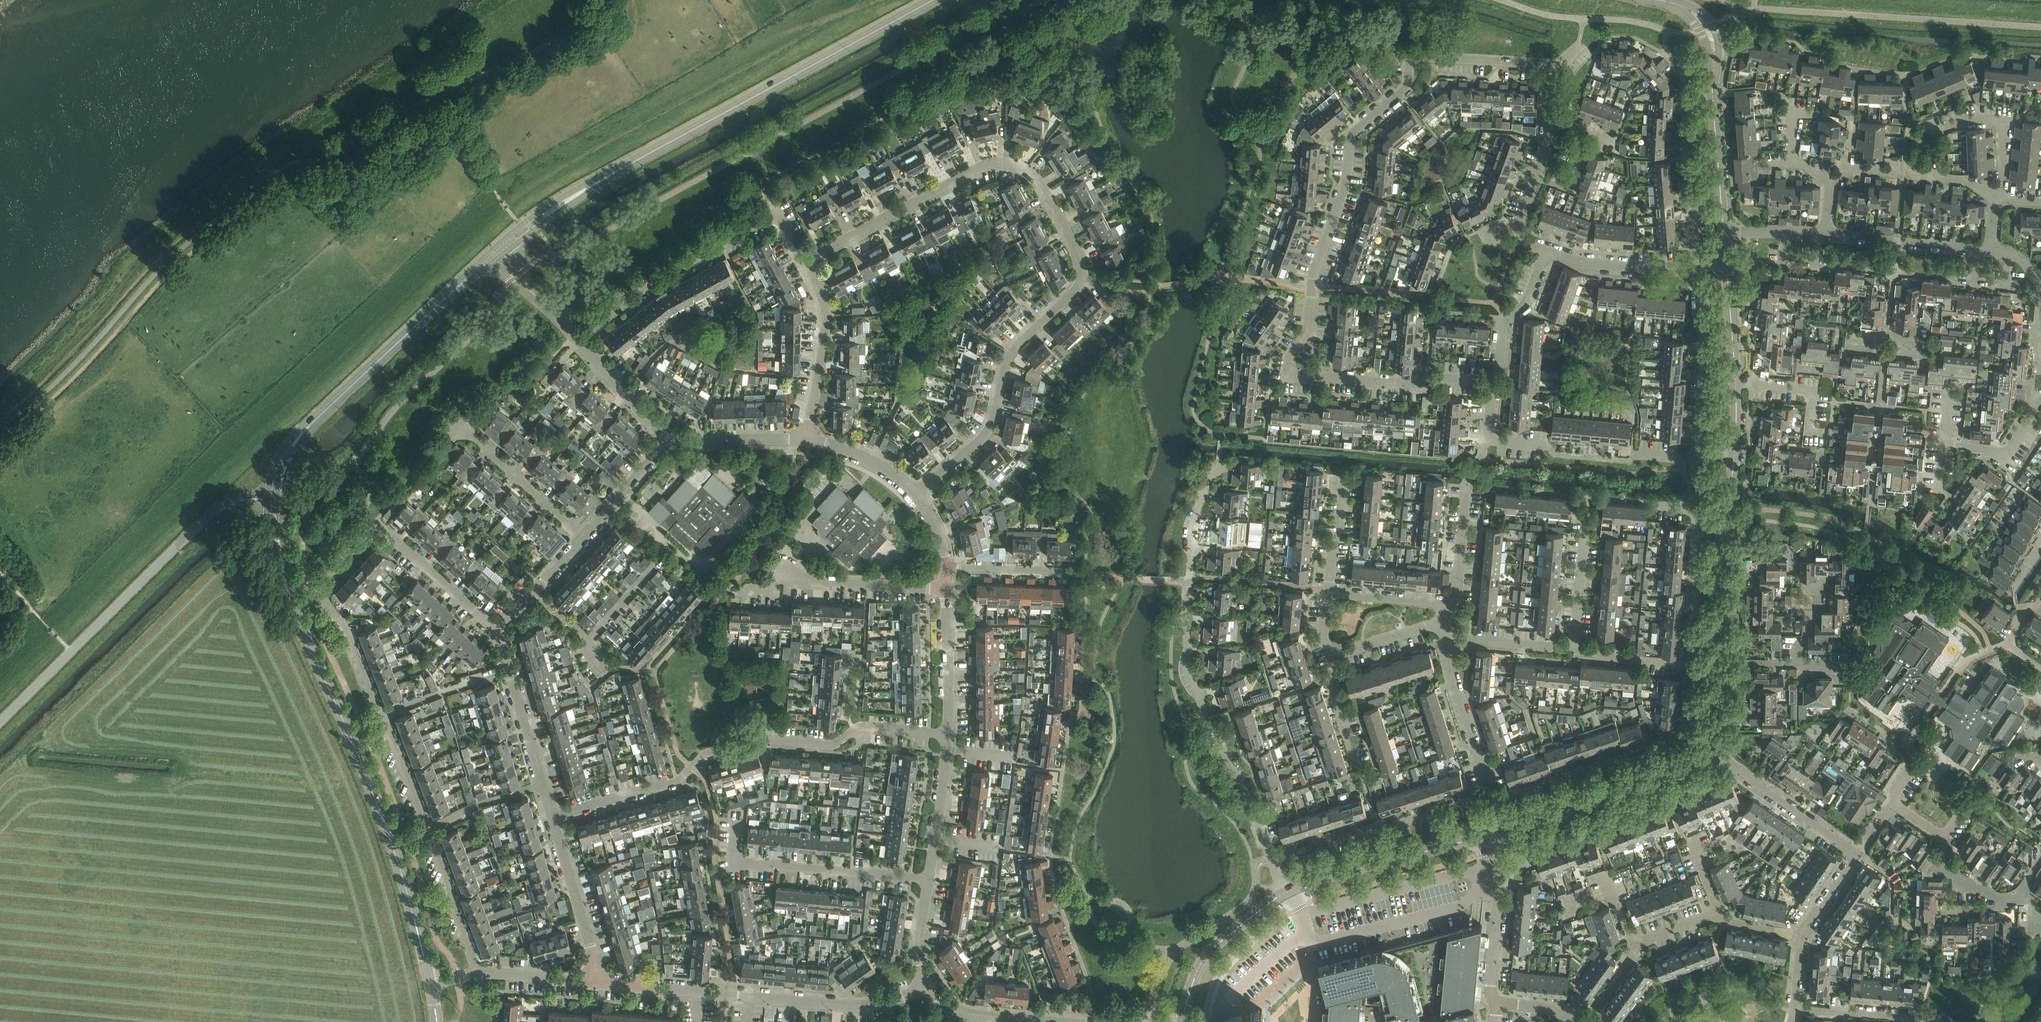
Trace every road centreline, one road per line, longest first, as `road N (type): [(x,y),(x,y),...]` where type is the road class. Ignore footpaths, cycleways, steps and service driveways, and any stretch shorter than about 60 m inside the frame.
road 1 (residential): [(1492,380),(1294,376),(1289,366),(1308,328),(1313,276),(1345,188),(1351,140),(1408,88),(1411,62),(1554,66)]
road 2 (residential): [(809,266),(914,201),(1007,162),(1035,174),(1079,253),(1081,282),(1006,362),(993,424),(915,495)]
road 3 (tertiary): [(273,500),(294,612),(387,831),(429,982)]
road 4 (tertiary): [(927,0),(528,224),(495,254)]
road 5 (residential): [(1272,860),(1187,672),(1193,525),(1219,462)]
road 6 (residential): [(552,818),(680,779),(702,756),(765,739),(834,743),(870,727),(948,735)]
road 7 (unclassified): [(0,724),(216,513),(273,500)]
road 8 (tertiary): [(495,254),(300,433),(280,464),(273,500)]
road 9 (residential): [(593,981),(849,1004),(924,989)]
road 10 (residential): [(1448,639),(1574,649),(1589,495)]
road 11 (residential): [(738,823),(738,866),(930,879)]
road 12 (residential): [(1272,860),(1492,797)]
road 13 (residential): [(1894,805),(1948,841),(1947,871),(1995,899),(2021,894),(2040,847)]
road 14 (residential): [(378,528),(323,593),(386,716)]
road 15 (tertiary): [(1503,830),(1706,749)]
road 16 (tertiary): [(1288,891),(1476,837)]
road 17 (tertiary): [(1724,234),(1714,59)]
road 18 (residential): [(772,573),(946,590)]
road 19 (residential): [(807,437),(825,322),(809,266)]
road 20 (tertiary): [(1183,1021),(1211,948),(1288,891)]
road 21 (residential): [(1443,603),(1456,597),(1467,485),(1488,444)]
road 22 (residential): [(1995,197),(1969,183),(1853,169),(1831,181)]
road 23 (residential): [(593,981),(590,942),(552,818)]
road 24 (residential): [(583,536),(459,422)]
road 25 (residential): [(1826,234),(1990,253)]
road 26 (residential): [(1492,797),(1448,639)]
road 27 (residential): [(499,630),(378,528)]
road 28 (residential): [(1697,268),(1606,267),(1545,249)]
road 29 (residential): [(428,830),(479,973)]
road 30 (residential): [(1545,249),(1517,235),(1517,224),(1551,124)]
road 31 (residential): [(1545,249),(1526,305),(1507,320),(1492,380)]
road 32 (residential): [(930,879),(948,735)]
road 33 (residential): [(948,735),(946,590)]
road 34 (residential): [(1995,197),(2007,123),(1976,115),(1940,125)]
road 35 (residential): [(807,437),(696,444),(668,437)]
road 36 (residential): [(1488,867),(1497,900),(1490,986),(1498,1003)]
road 37 (residential): [(1855,851),(1741,772)]
road 38 (residential): [(1492,797),(1625,758)]
road 39 (residential): [(1721,584),(1692,579),(1694,513),(1655,507)]
road 40 (residential): [(1080,573),(947,568)]
road 41 (tertiary): [(1721,584),(1734,452)]
road 42 (residential): [(386,716),(510,672)]
road 43 (residential): [(1925,1021),(1795,1008)]
road 44 (residential): [(583,536),(668,437)]
road 45 (residential): [(668,437),(580,343)]
road 46 (residential): [(1810,441),(1813,391),(1735,384)]
road 47 (residential): [(915,495),(865,457),(807,437)]
road 48 (residential): [(428,830),(543,785)]
road 49 (residential): [(1944,444),(2002,452),(2040,400)]
road 50 (residential): [(386,716),(428,830)]

